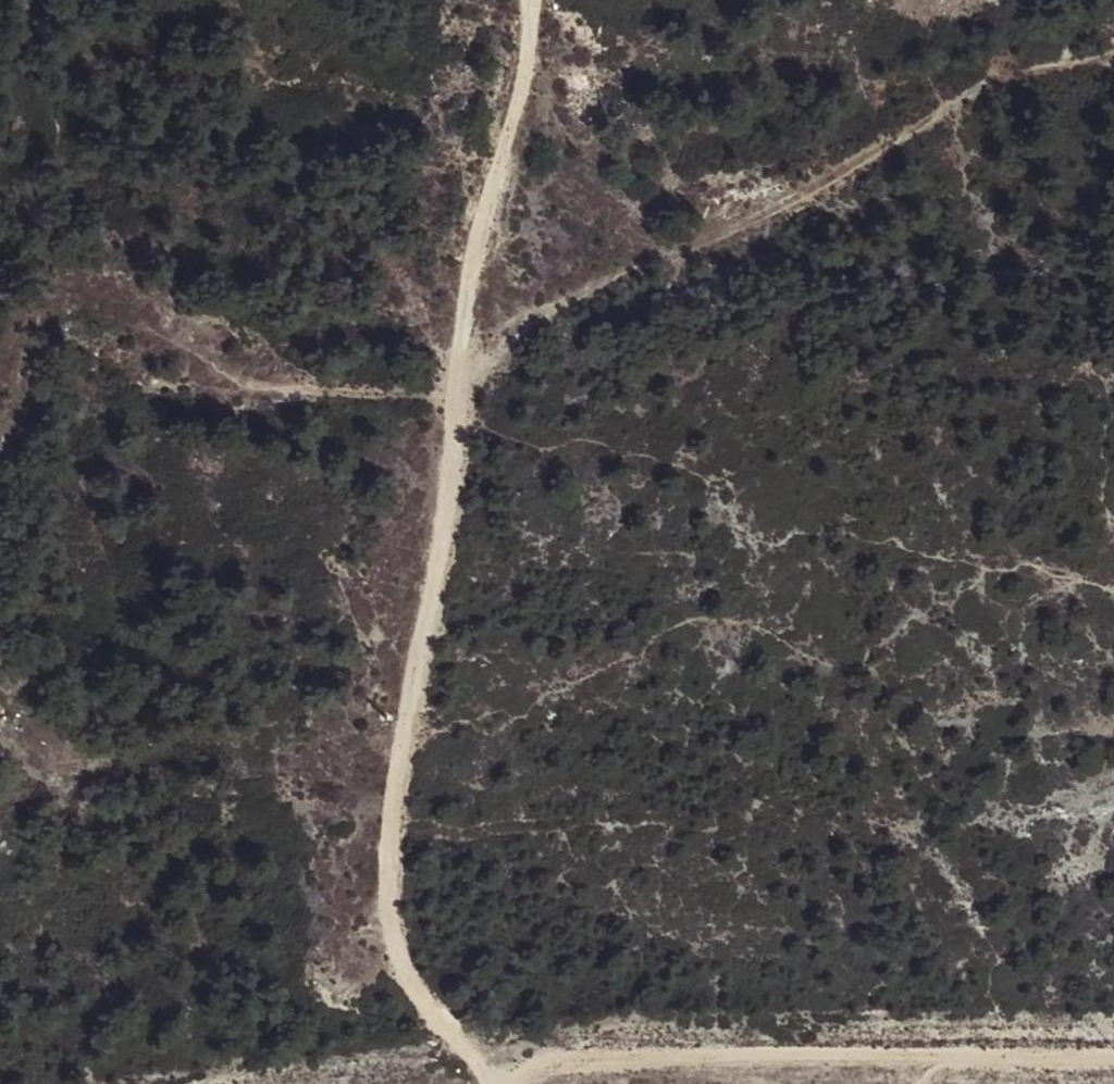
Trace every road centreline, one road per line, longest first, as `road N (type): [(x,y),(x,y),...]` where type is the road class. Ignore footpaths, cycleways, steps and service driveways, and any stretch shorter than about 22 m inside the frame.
road 1 (track): [(492,1083),(418,1006),(389,933),(399,780),(435,613),(479,247),(527,124),(528,0)]
road 2 (track): [(1113,1047),(577,1056),(510,1083)]

